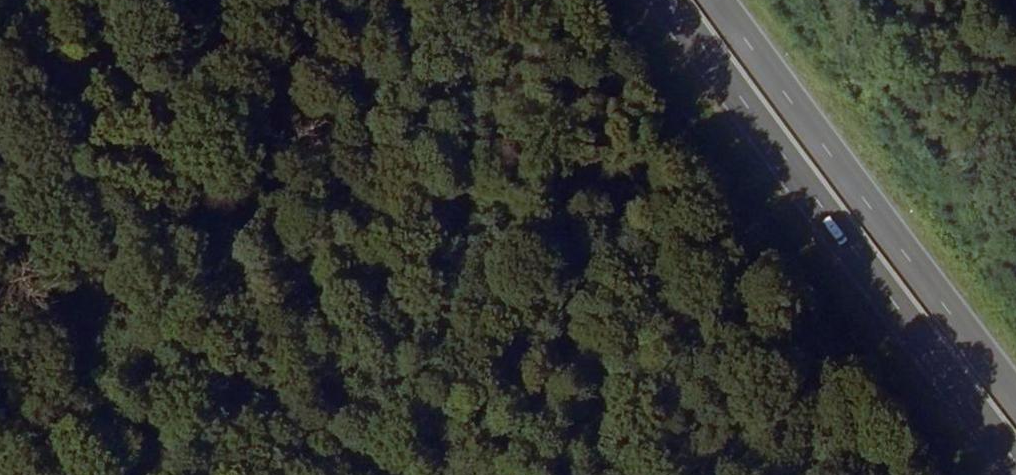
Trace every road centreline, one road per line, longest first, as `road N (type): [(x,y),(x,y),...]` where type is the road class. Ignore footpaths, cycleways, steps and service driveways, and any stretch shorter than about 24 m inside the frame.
road 1 (trunk): [(662,0),(1015,474)]
road 2 (trunk): [(1015,411),(709,0)]

